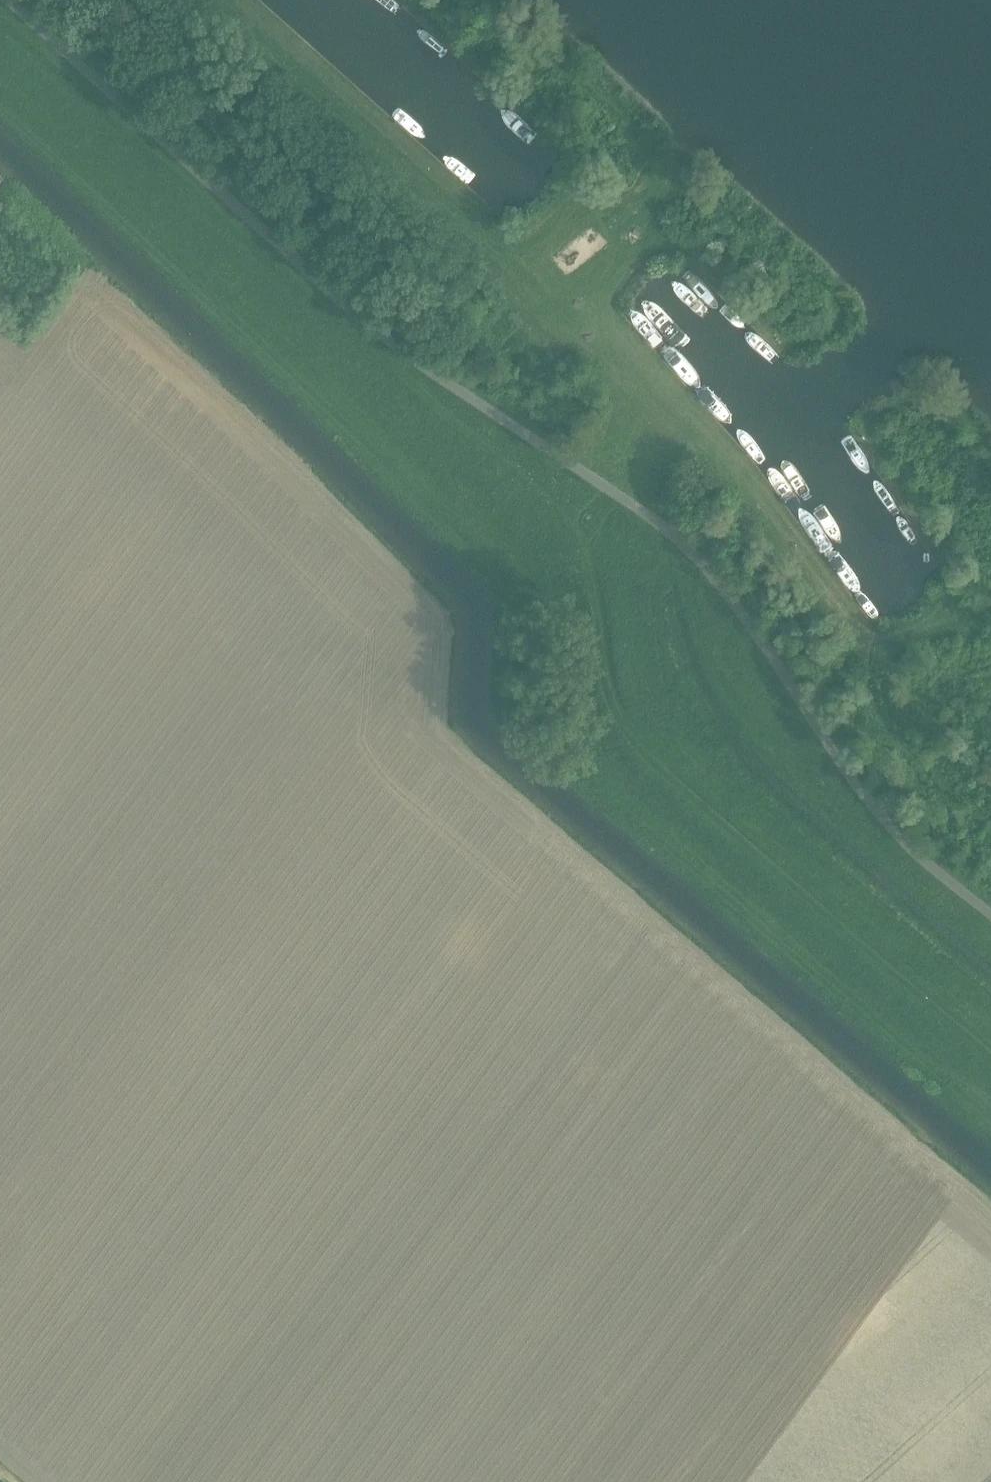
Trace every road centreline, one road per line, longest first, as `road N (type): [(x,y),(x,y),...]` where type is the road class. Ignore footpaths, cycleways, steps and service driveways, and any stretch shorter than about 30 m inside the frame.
road 1 (track): [(990,1032),(621,702),(603,561),(589,522),(371,328)]

